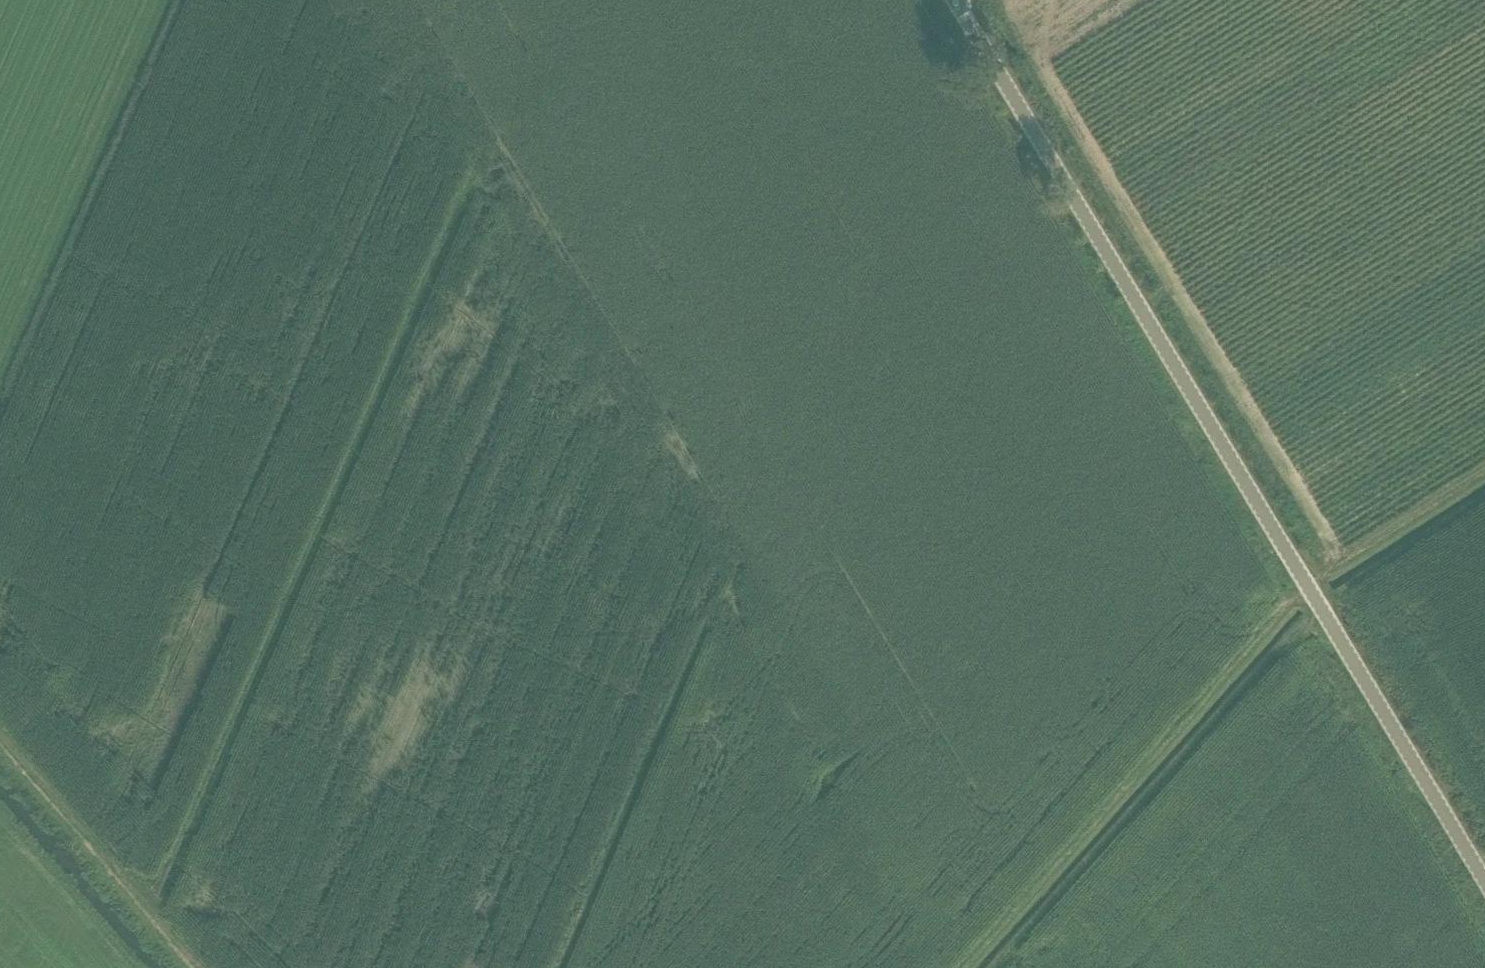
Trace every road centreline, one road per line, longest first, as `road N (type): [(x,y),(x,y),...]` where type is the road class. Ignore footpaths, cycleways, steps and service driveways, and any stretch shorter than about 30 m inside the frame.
road 1 (unclassified): [(1484,885),(952,0)]

